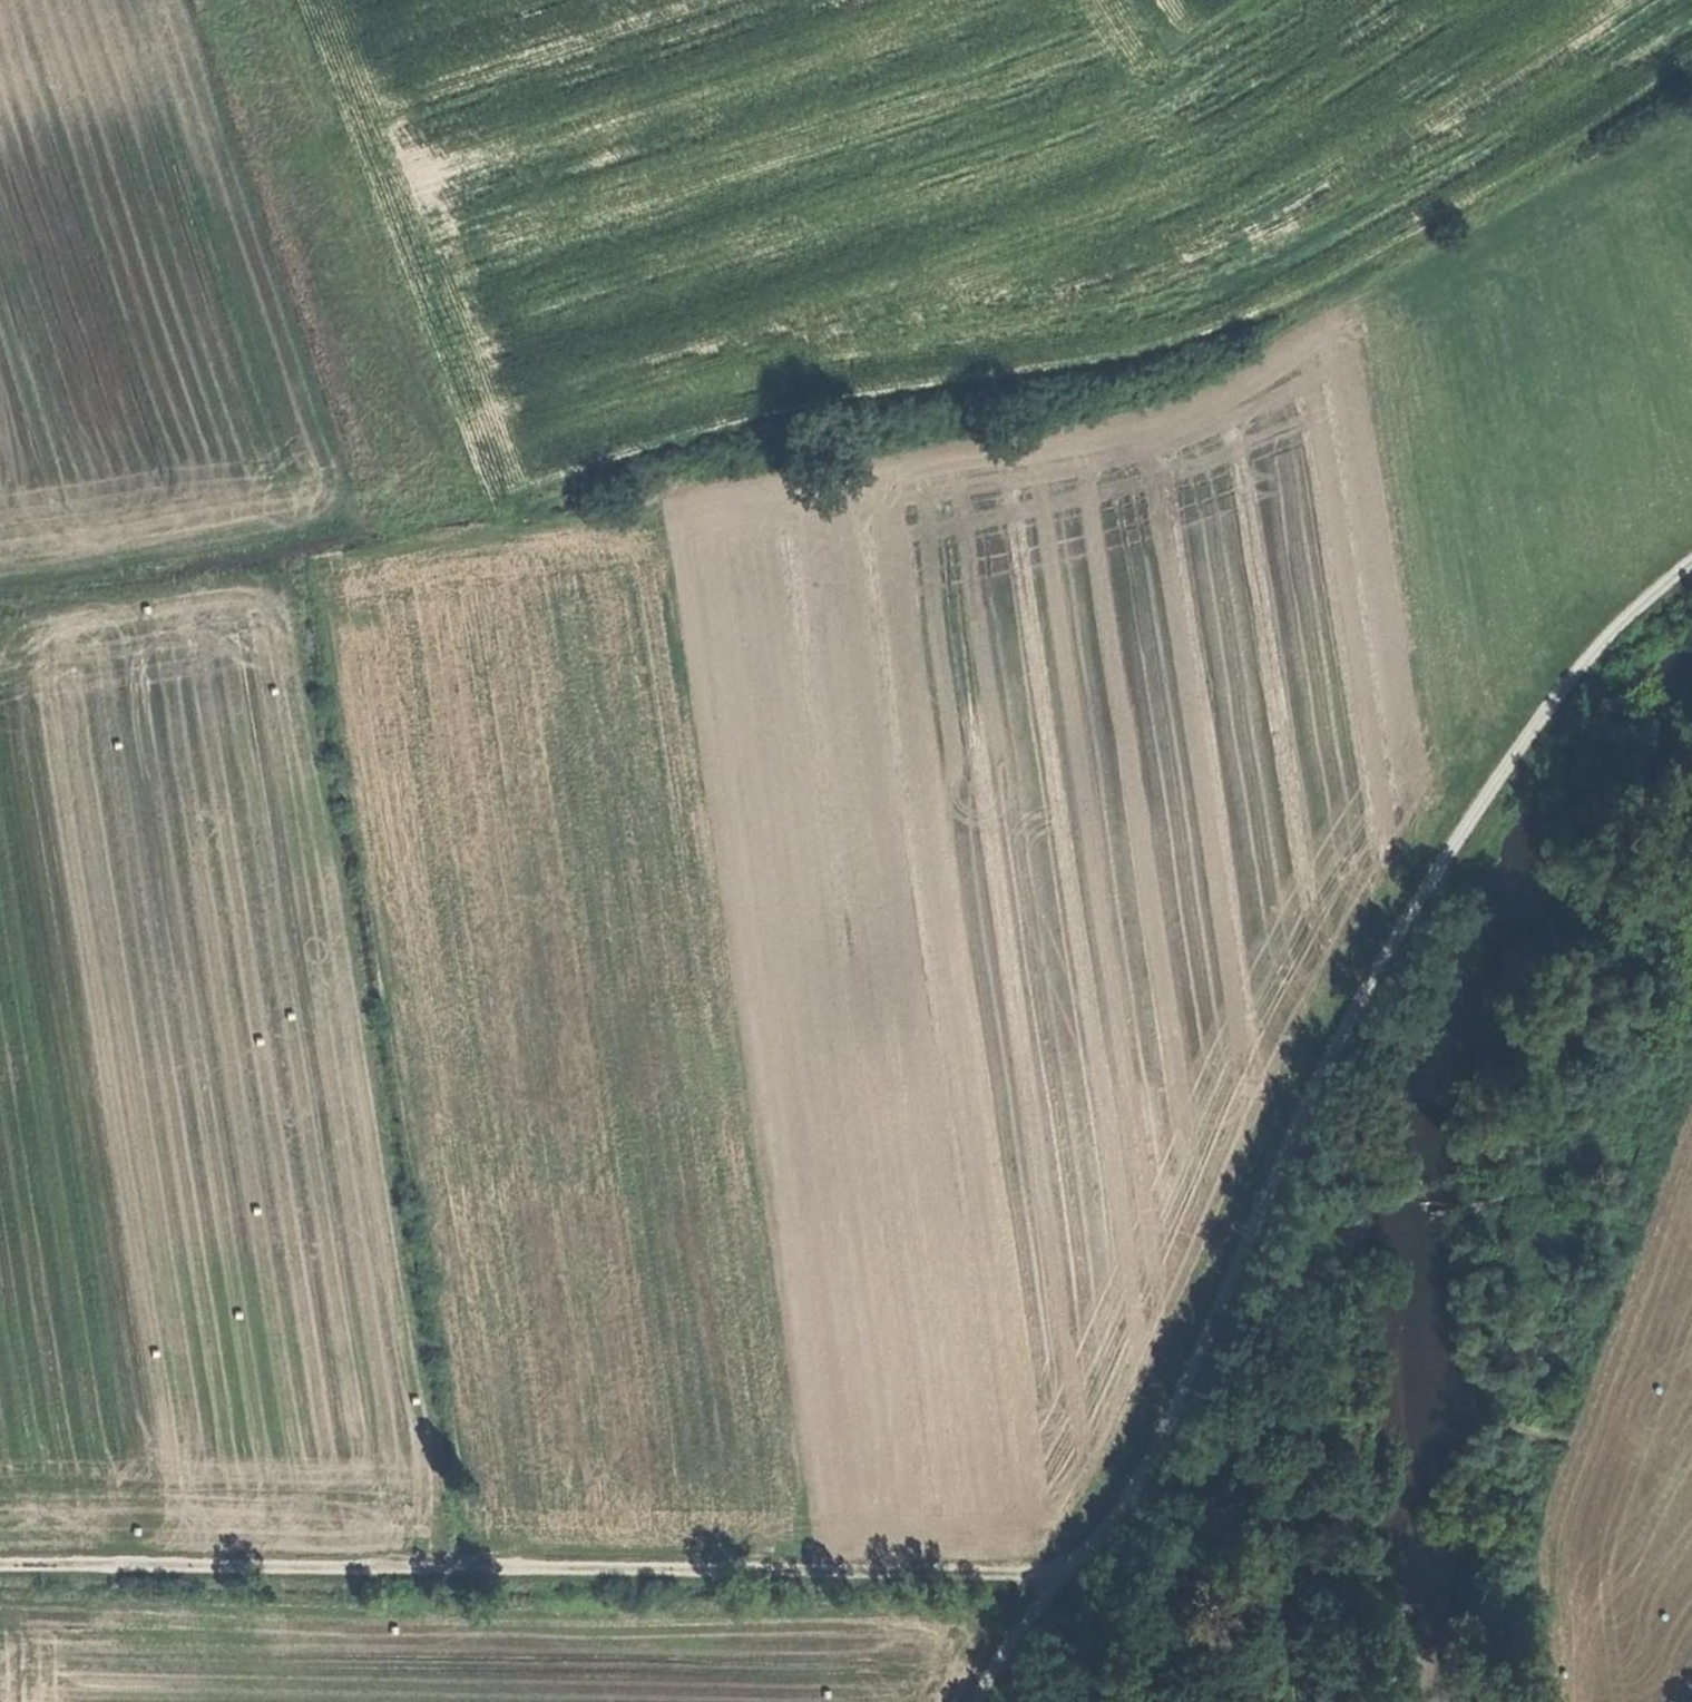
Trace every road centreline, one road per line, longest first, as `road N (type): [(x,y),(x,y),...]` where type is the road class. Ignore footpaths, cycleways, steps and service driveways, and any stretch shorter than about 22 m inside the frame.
road 1 (track): [(1691,569),(1557,704),(1429,890),(1323,1081),(1155,1455),(982,1701)]
road 2 (track): [(0,1569),(1064,1577)]

